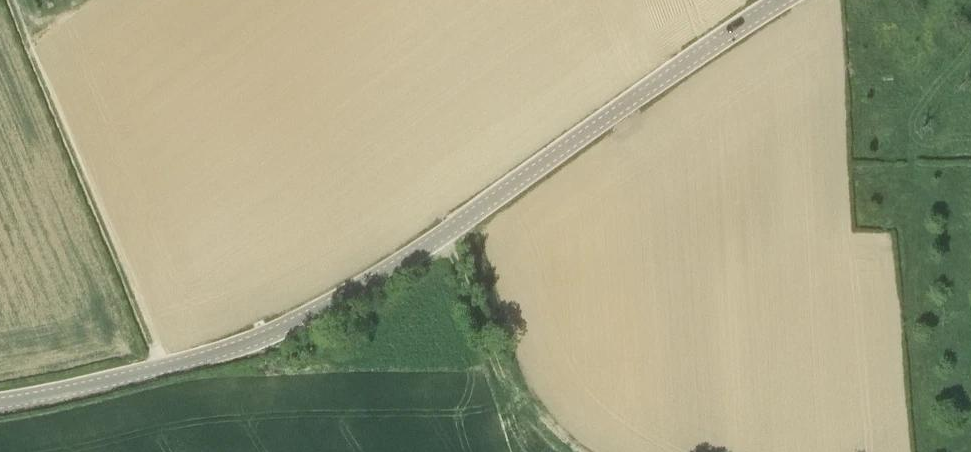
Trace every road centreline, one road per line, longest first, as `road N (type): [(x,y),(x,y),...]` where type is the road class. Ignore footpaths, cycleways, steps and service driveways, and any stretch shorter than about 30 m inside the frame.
road 1 (tertiary): [(0,403),(214,353),(317,311),(442,234),(777,0)]
road 2 (track): [(546,451),(511,406),(442,234)]

